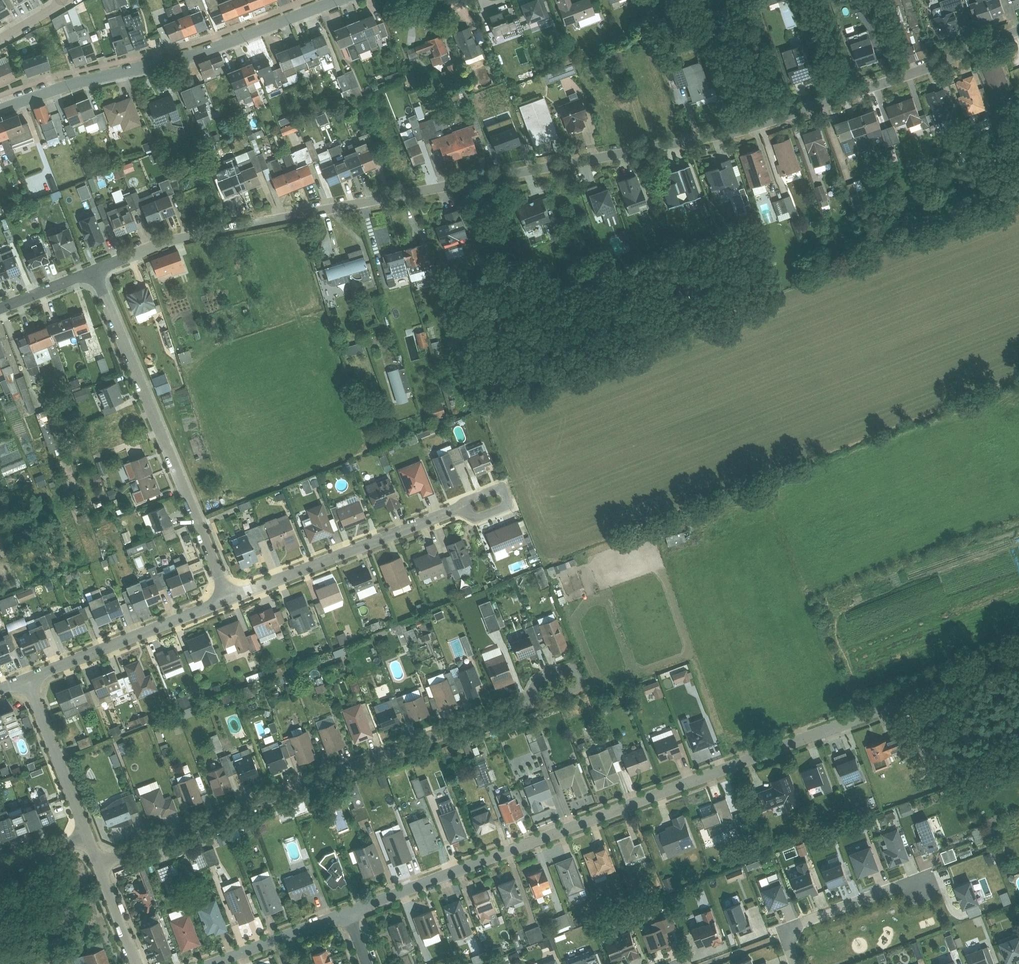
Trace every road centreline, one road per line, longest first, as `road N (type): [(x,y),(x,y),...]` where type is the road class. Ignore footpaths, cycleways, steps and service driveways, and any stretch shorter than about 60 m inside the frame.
road 1 (residential): [(1018,31),(742,131),(174,240),(96,270)]
road 2 (residential): [(354,913),(1018,660)]
road 3 (residential): [(99,865),(533,698)]
road 4 (tertiary): [(347,0),(184,61),(0,110)]
road 5 (residential): [(230,599),(96,270)]
road 6 (residential): [(230,599),(459,509)]
road 7 (residential): [(28,679),(230,599)]
road 8 (residential): [(921,888),(906,884),(790,926),(785,937),(795,963)]
road 9 (residential): [(86,836),(28,679)]
road 10 (residential): [(217,963),(354,913)]

